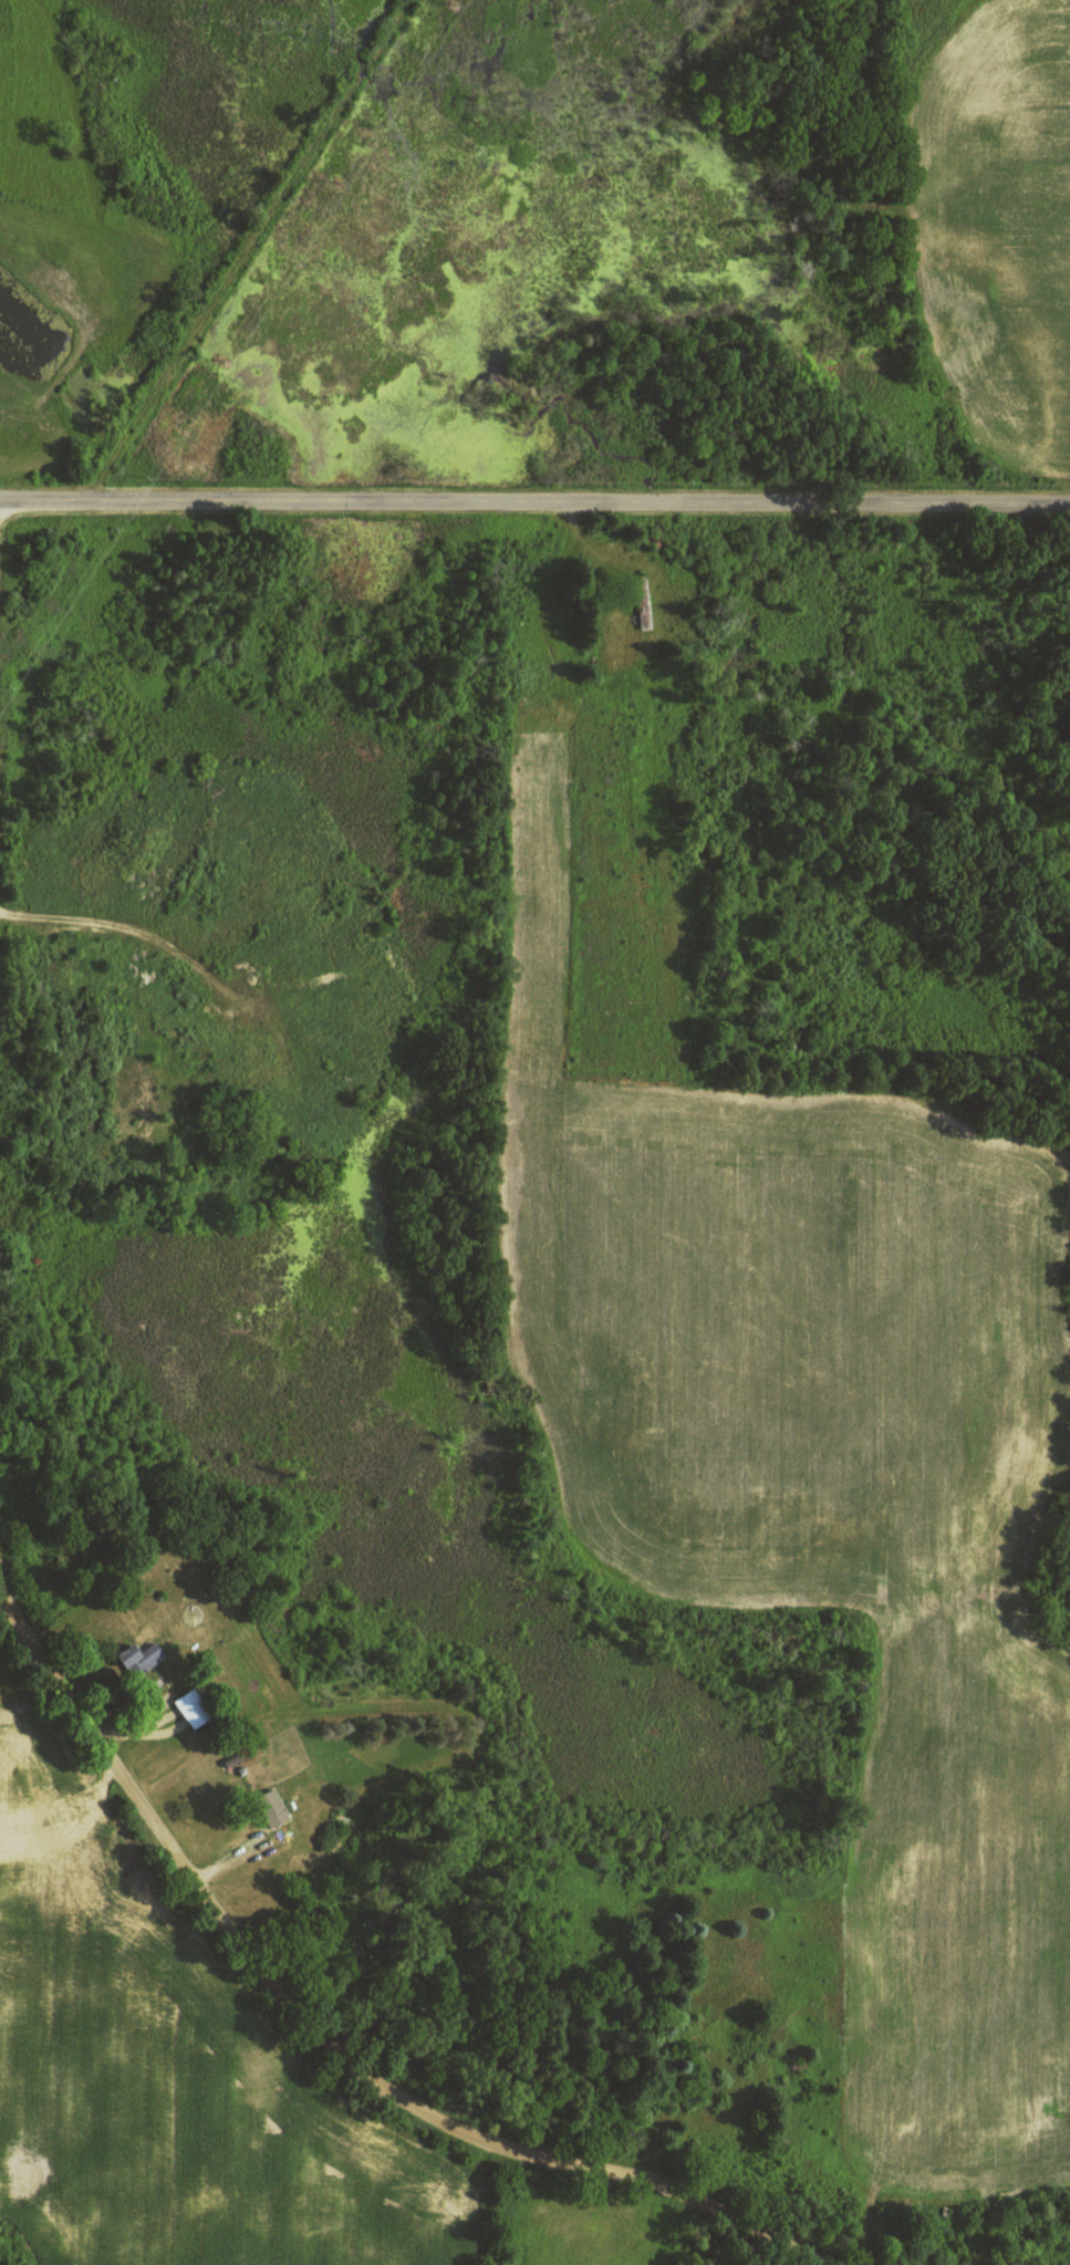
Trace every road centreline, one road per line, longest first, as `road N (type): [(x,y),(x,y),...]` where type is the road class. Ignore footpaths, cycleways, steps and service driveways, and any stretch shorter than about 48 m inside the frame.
road 1 (residential): [(825,2264),(661,2183),(466,2138),(329,2051),(121,1783),(0,1592)]
road 2 (residential): [(1069,509),(0,508)]

